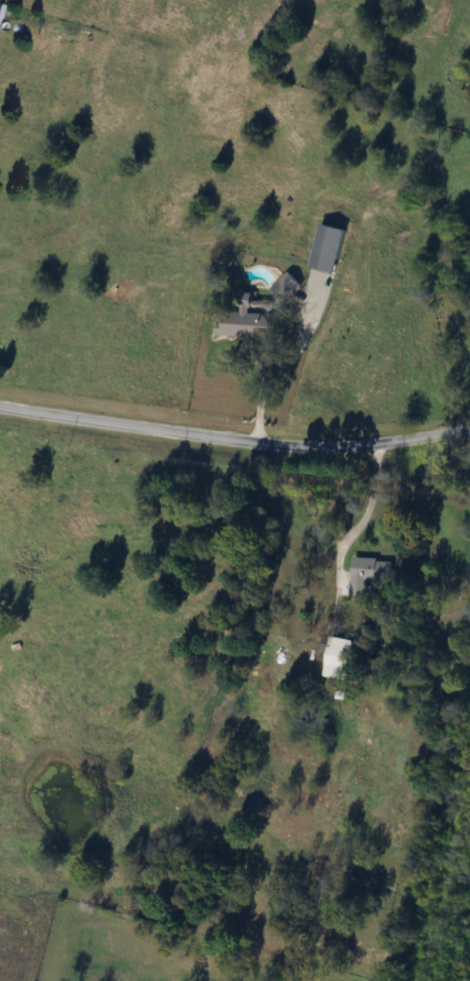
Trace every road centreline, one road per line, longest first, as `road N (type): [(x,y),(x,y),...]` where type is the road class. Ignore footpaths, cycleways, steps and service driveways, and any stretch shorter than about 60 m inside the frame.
road 1 (residential): [(0,405),(327,446),(469,434)]

